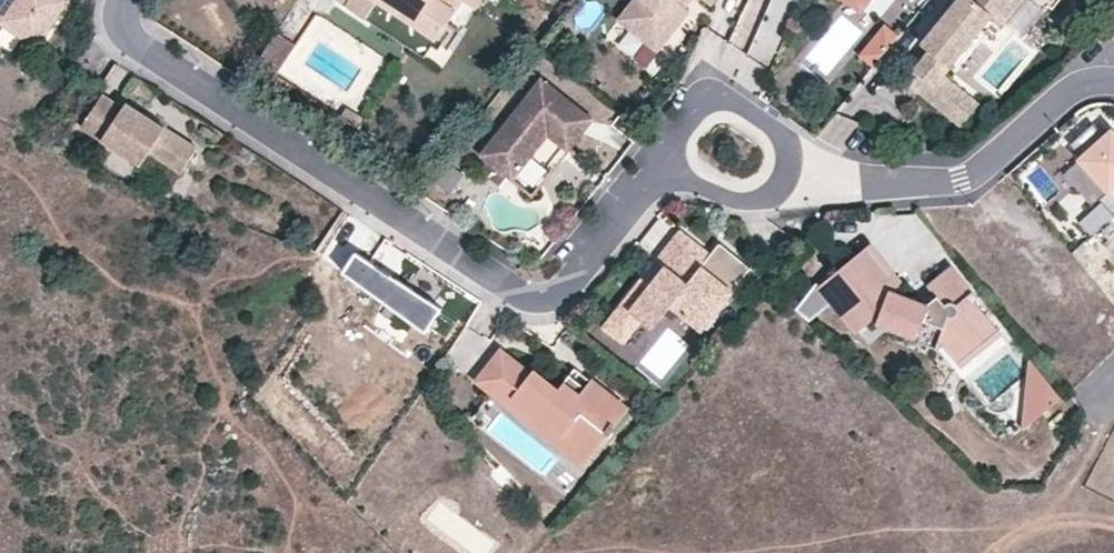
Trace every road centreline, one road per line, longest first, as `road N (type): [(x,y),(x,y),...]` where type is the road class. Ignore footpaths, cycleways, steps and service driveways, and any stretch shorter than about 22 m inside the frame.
road 1 (residential): [(658,160),(560,279),(542,291),(519,290),(131,44),(127,0)]
road 2 (residential): [(791,166),(930,184),(961,180),(987,172),(1113,75)]
road 3 (residential): [(658,160),(692,119),(718,103),(775,134),(791,166)]
road 4 (track): [(1101,397),(1103,428),(1083,473),(1060,504),(1024,530)]
road 5 (residential): [(791,166),(761,200),(742,201),(696,187),(658,160)]
road 6 (track): [(996,552),(1024,530),(1099,520),(1113,527)]

